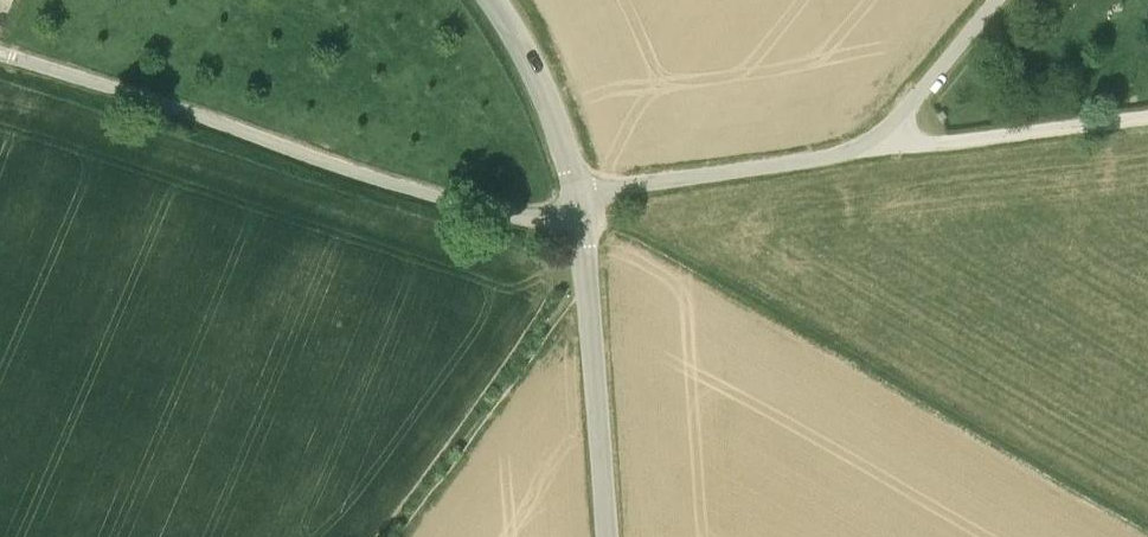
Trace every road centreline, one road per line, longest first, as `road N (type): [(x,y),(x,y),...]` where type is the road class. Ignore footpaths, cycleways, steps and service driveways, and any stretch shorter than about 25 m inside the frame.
road 1 (unclassified): [(583,220),(546,220),(445,198),(0,52)]
road 2 (tertiary): [(605,536),(583,220)]
road 3 (unclassified): [(579,193),(818,157),(875,140)]
road 4 (track): [(875,140),(927,142),(1147,114)]
road 5 (tertiary): [(579,193),(541,86),(492,0)]
road 6 (unclassified): [(997,0),(875,140)]

